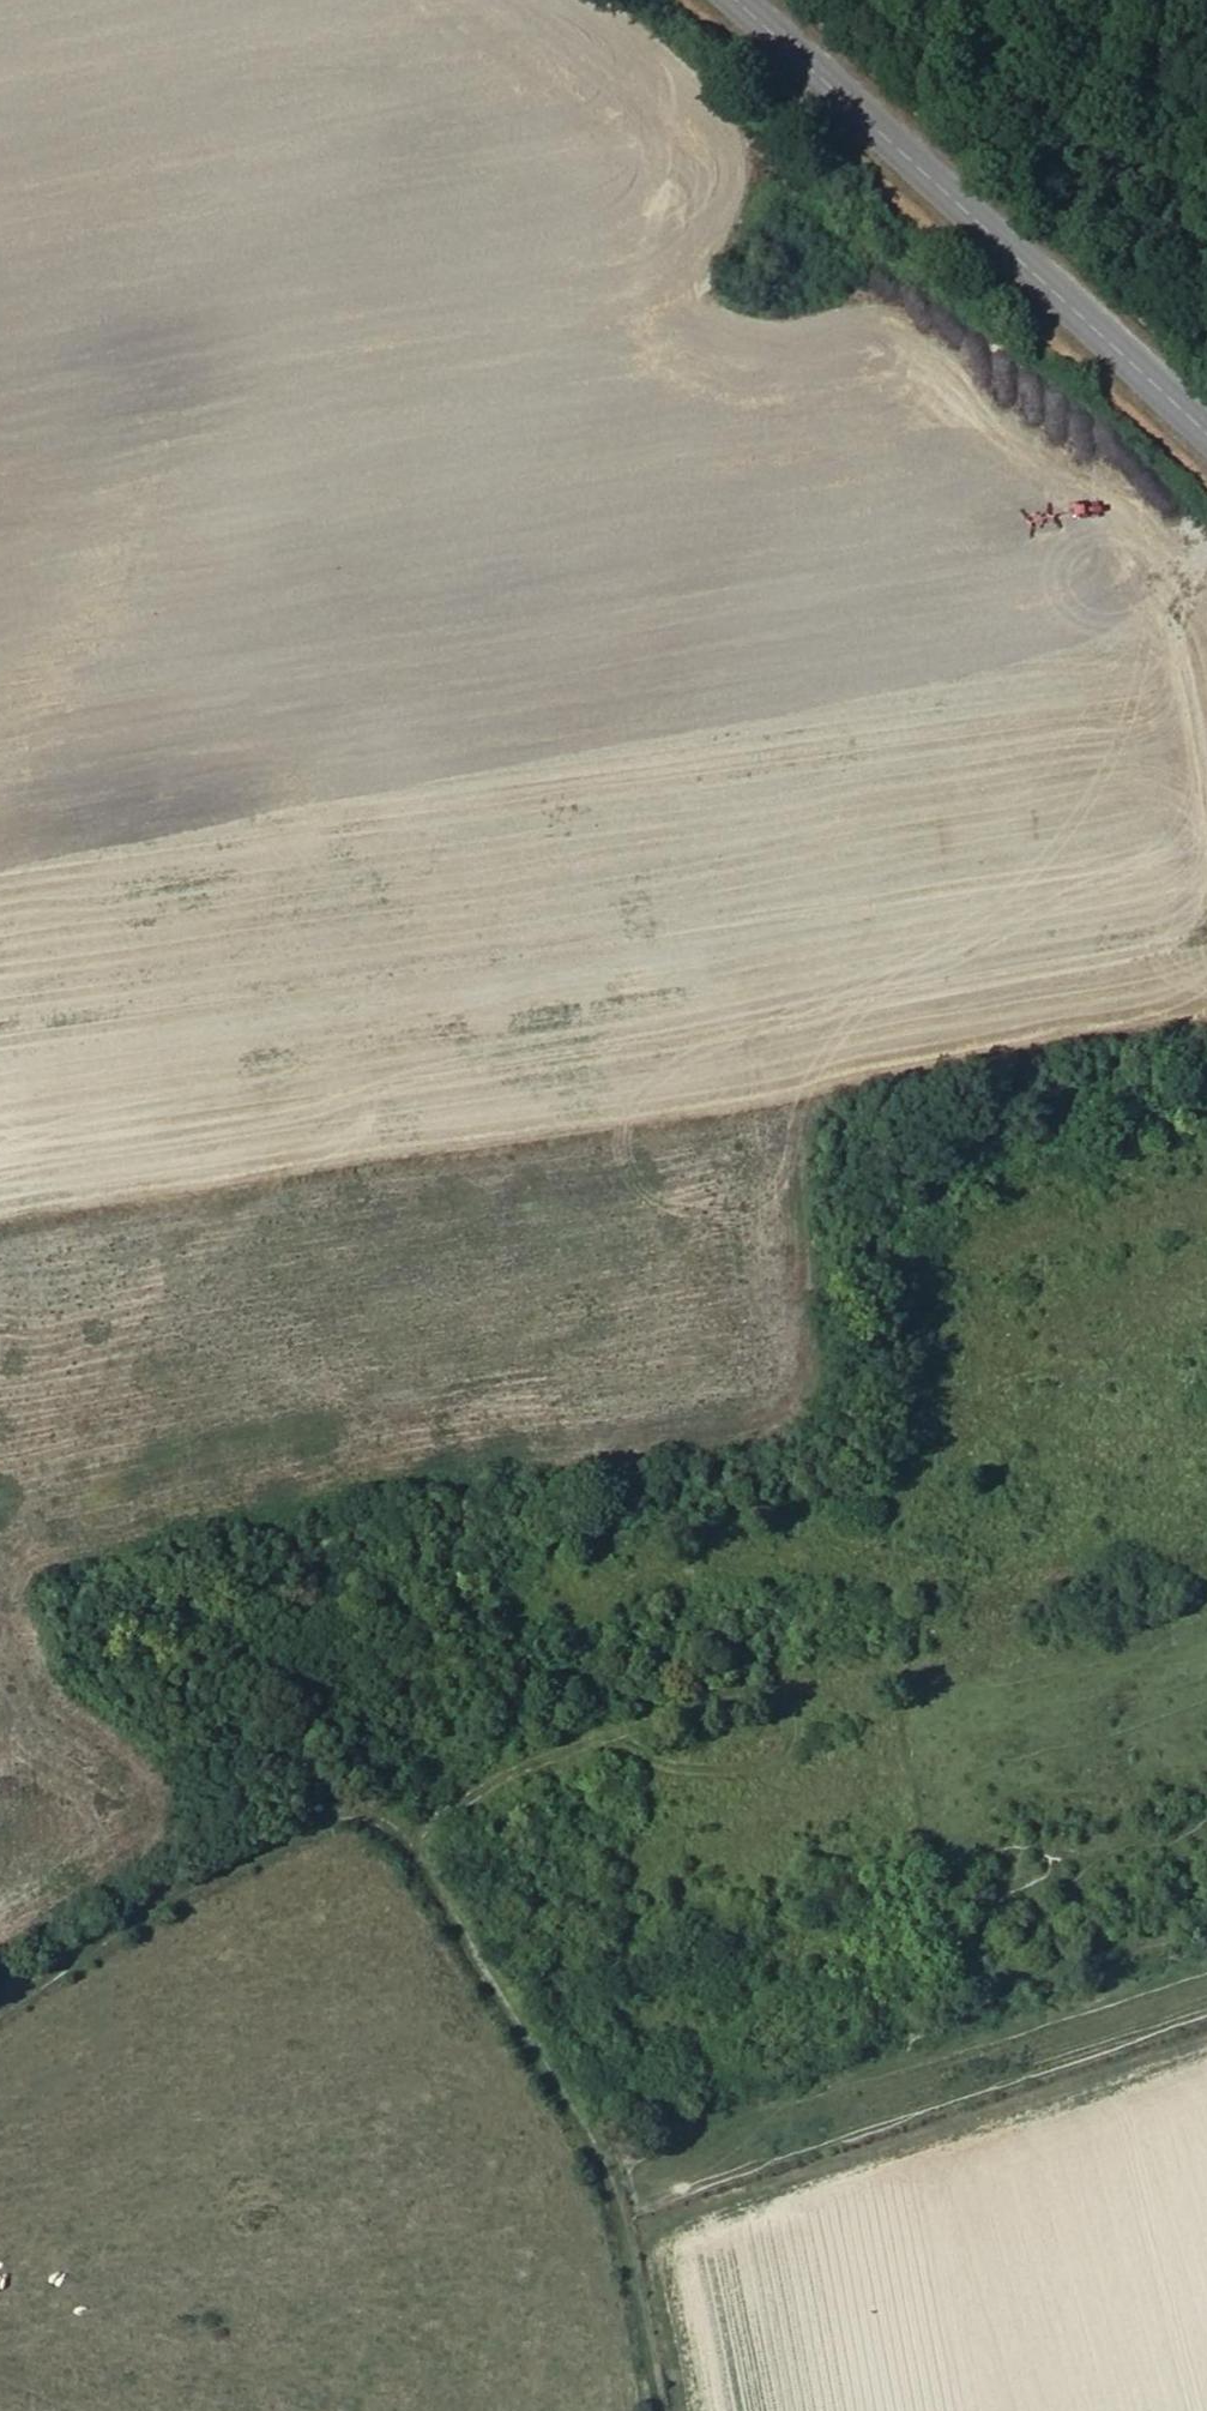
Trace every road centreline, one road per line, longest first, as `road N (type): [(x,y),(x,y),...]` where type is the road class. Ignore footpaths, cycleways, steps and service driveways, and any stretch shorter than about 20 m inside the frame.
road 1 (secondary): [(748,0),(1206,428)]

